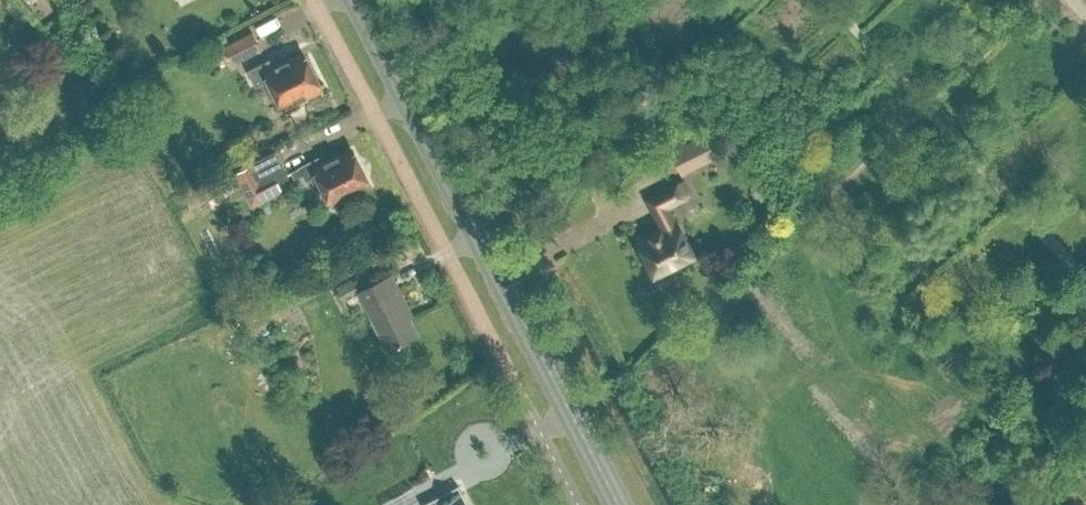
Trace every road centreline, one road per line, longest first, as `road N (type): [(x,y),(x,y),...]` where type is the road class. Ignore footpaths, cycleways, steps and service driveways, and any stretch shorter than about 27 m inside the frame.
road 1 (primary): [(618,504),(358,0)]

